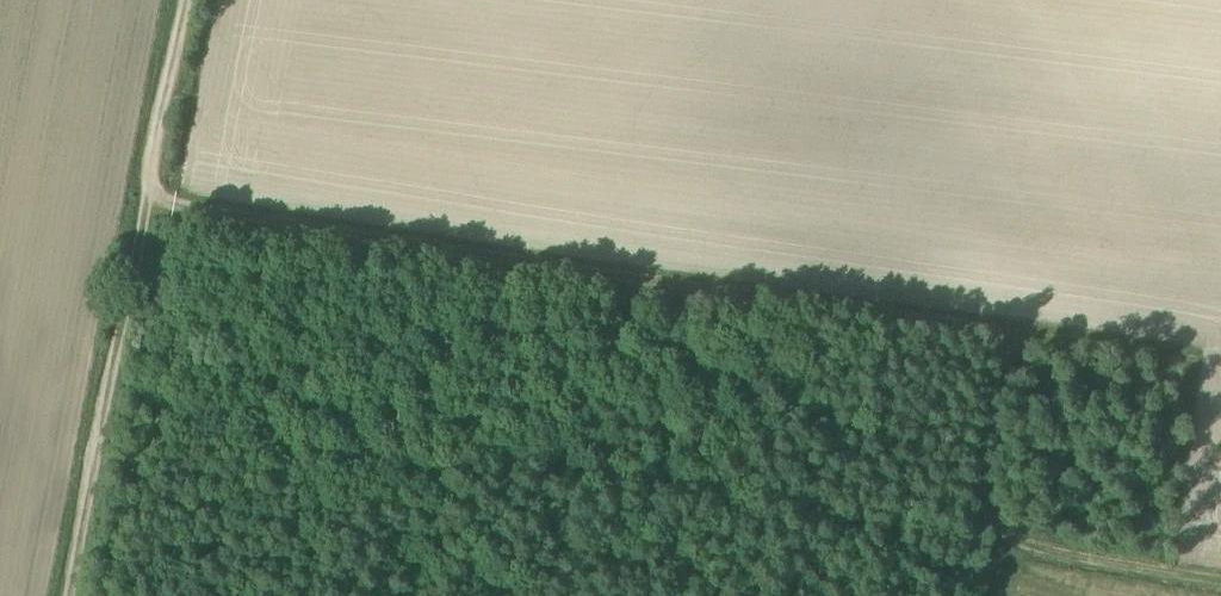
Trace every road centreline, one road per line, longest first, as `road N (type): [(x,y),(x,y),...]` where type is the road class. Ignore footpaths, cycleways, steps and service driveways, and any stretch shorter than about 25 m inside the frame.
road 1 (track): [(147,202),(977,327),(1005,351),(978,493),(1004,536),(1020,547),(1220,581)]
road 2 (track): [(187,0),(70,595)]

